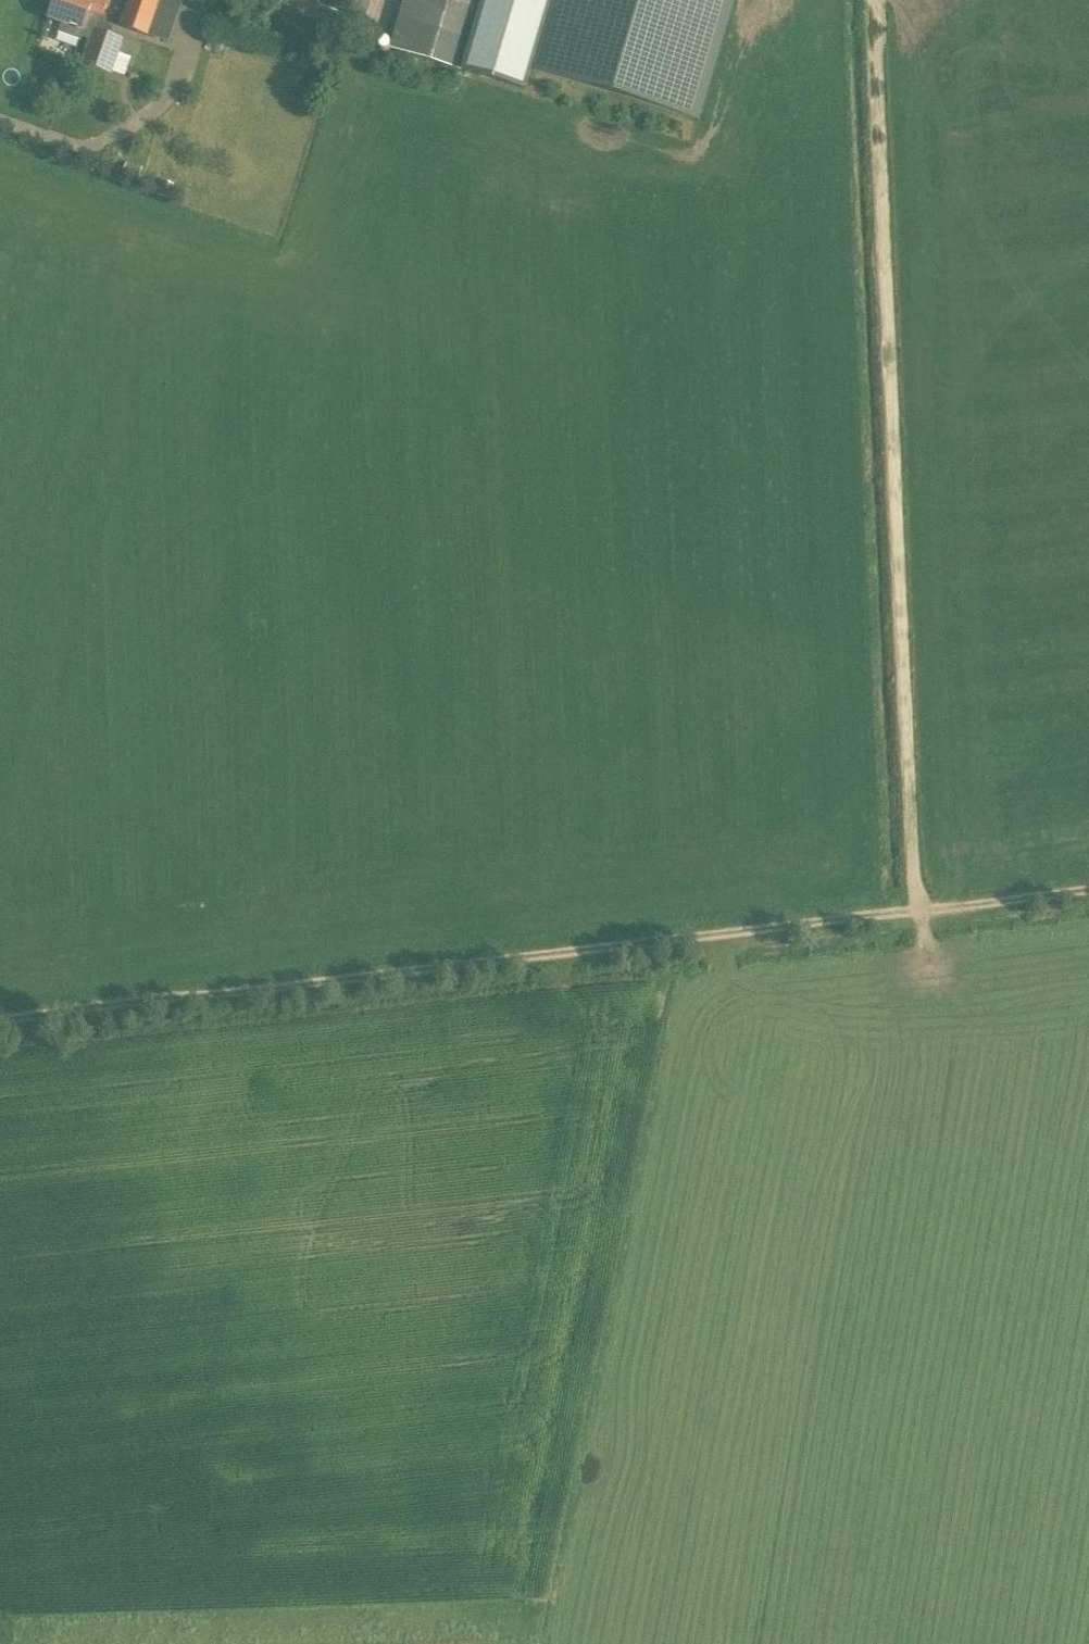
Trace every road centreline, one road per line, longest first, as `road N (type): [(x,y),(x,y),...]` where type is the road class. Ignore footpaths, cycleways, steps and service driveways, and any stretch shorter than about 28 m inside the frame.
road 1 (track): [(1088,888),(0,1025)]
road 2 (track): [(873,0),(918,908)]

